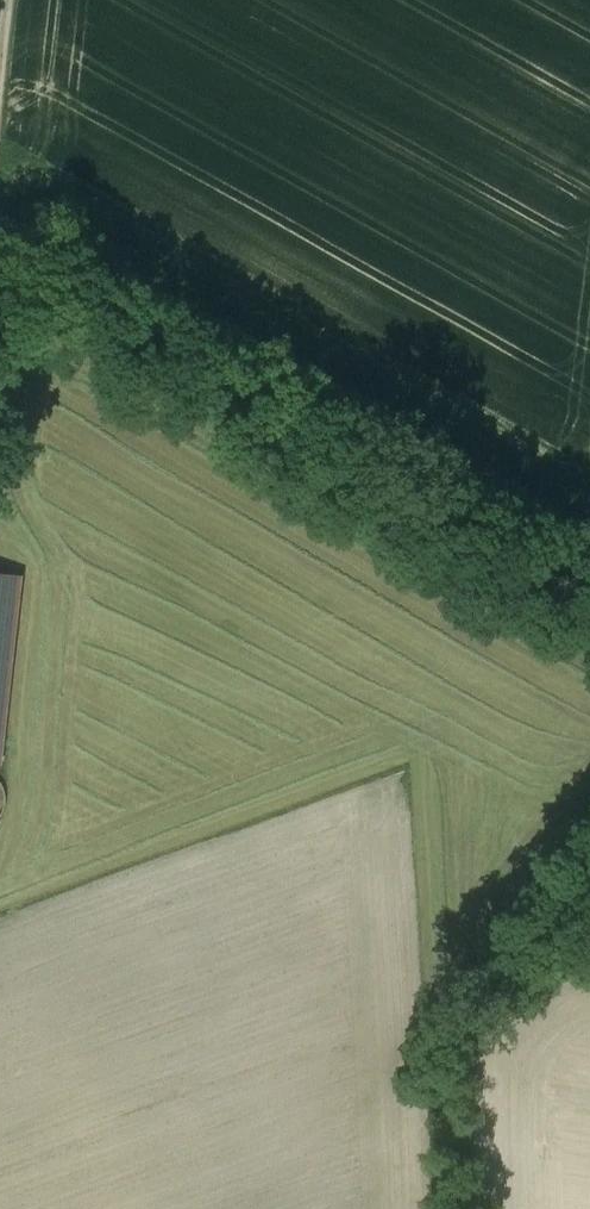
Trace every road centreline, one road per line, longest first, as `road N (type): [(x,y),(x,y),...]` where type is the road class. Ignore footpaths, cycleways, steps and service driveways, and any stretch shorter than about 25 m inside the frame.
road 1 (unclassified): [(589,546),(138,271),(66,237),(0,241)]

